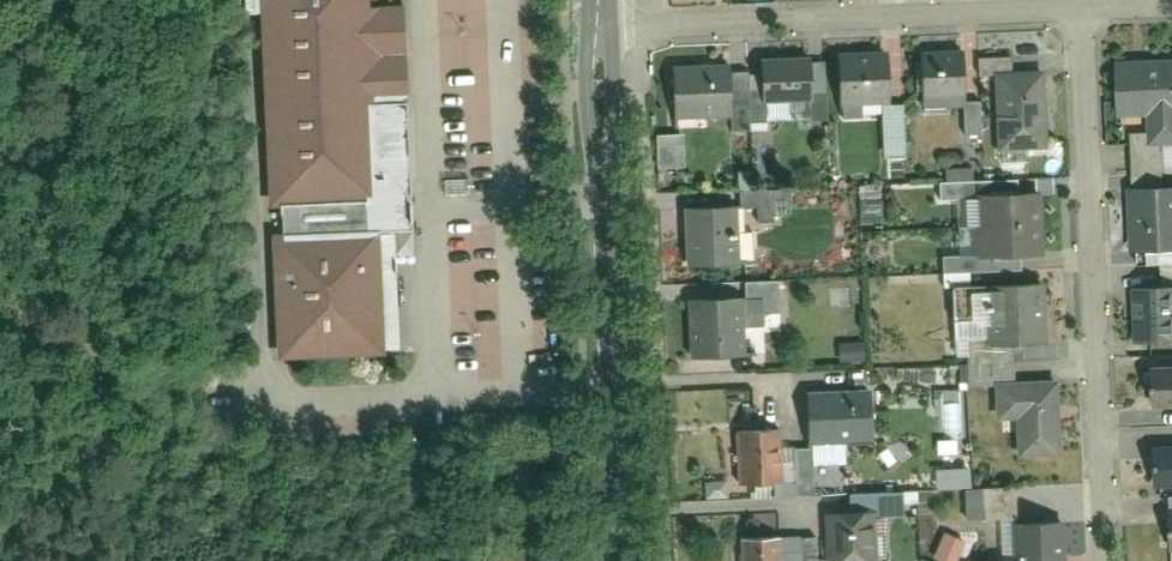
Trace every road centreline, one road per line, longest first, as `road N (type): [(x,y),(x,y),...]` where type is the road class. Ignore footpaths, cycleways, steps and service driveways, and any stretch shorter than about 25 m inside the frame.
road 1 (residential): [(1092,6),(1111,560)]
road 2 (tertiary): [(624,560),(599,31)]
road 3 (residential): [(1092,6),(599,31)]

